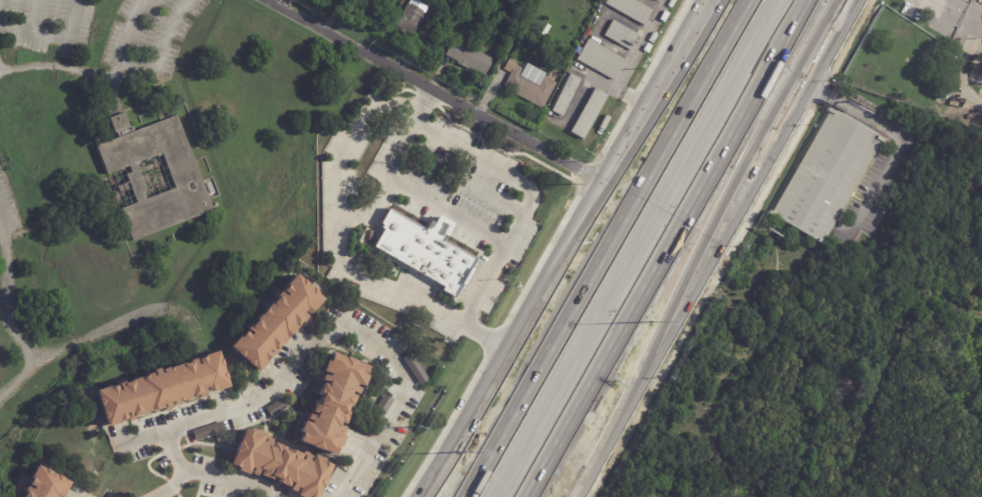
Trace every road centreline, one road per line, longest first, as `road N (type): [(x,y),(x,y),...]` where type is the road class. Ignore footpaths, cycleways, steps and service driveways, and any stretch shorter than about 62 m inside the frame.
road 1 (secondary): [(582,496),(864,0)]
road 2 (motorway): [(527,496),(809,0)]
road 3 (motorway): [(746,0),(467,496)]
road 4 (motorway): [(630,410),(712,224),(839,0)]
road 5 (residential): [(267,0),(602,178)]
road 6 (secondary): [(574,226),(417,496)]
road 7 (motorway): [(723,0),(574,226)]
road 8 (secondary): [(704,0),(574,226)]

